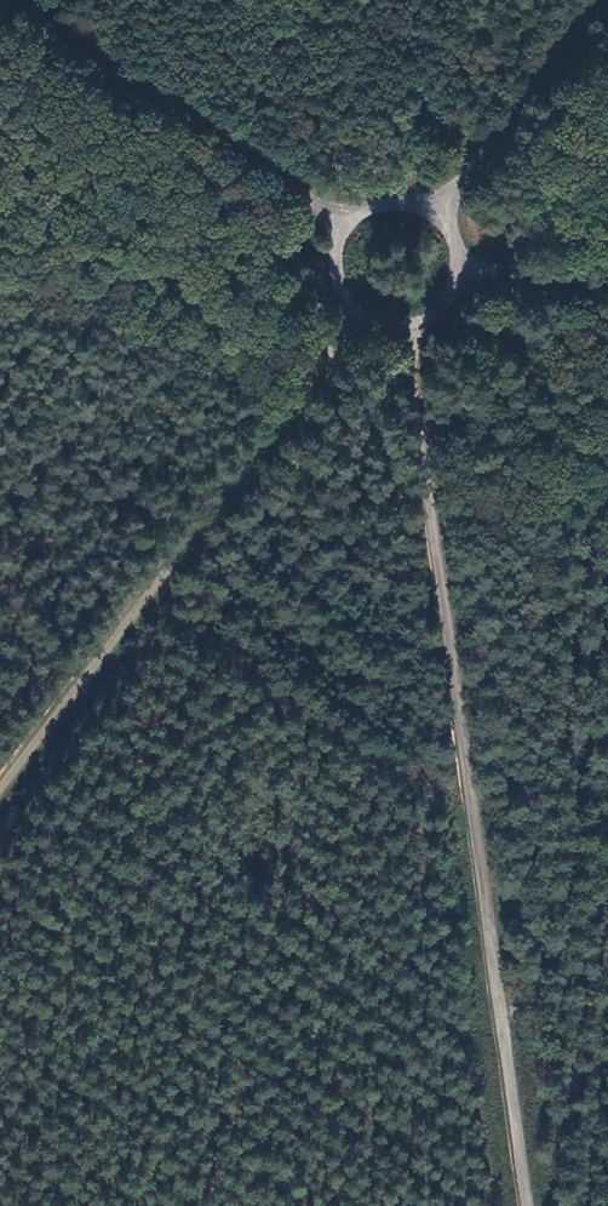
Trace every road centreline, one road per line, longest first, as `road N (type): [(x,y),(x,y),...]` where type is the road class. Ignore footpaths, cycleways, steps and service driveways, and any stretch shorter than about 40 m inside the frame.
road 1 (track): [(500,1003),(402,327)]
road 2 (track): [(354,310),(279,424),(0,791)]
road 3 (track): [(348,227),(0,6)]
road 4 (track): [(439,218),(598,0)]
road 5 (track): [(526,1205),(500,1003)]
road 6 (track): [(459,275),(607,285)]
road 7 (track): [(439,218),(422,208),(382,205),(348,227),(335,257)]

